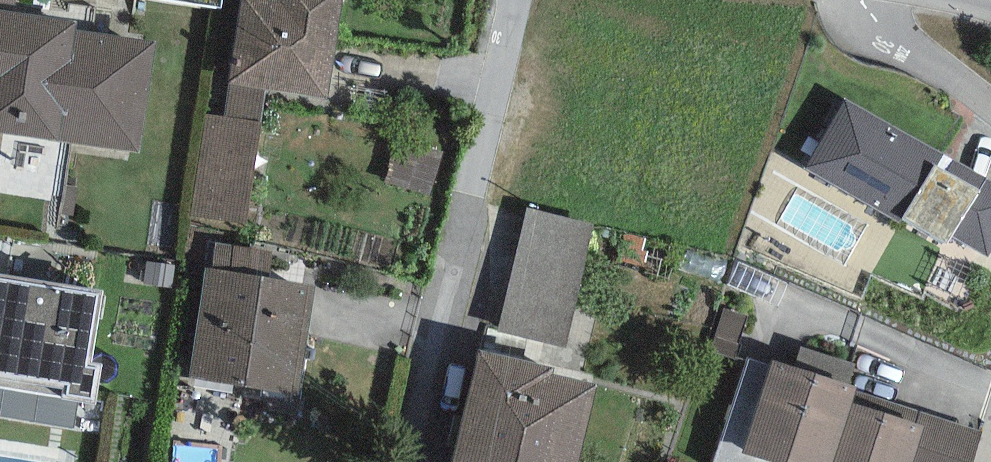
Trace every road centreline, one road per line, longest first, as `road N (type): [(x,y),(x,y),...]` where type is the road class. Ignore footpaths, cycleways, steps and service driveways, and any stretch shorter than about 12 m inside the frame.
road 1 (residential): [(402,461),(519,0)]

